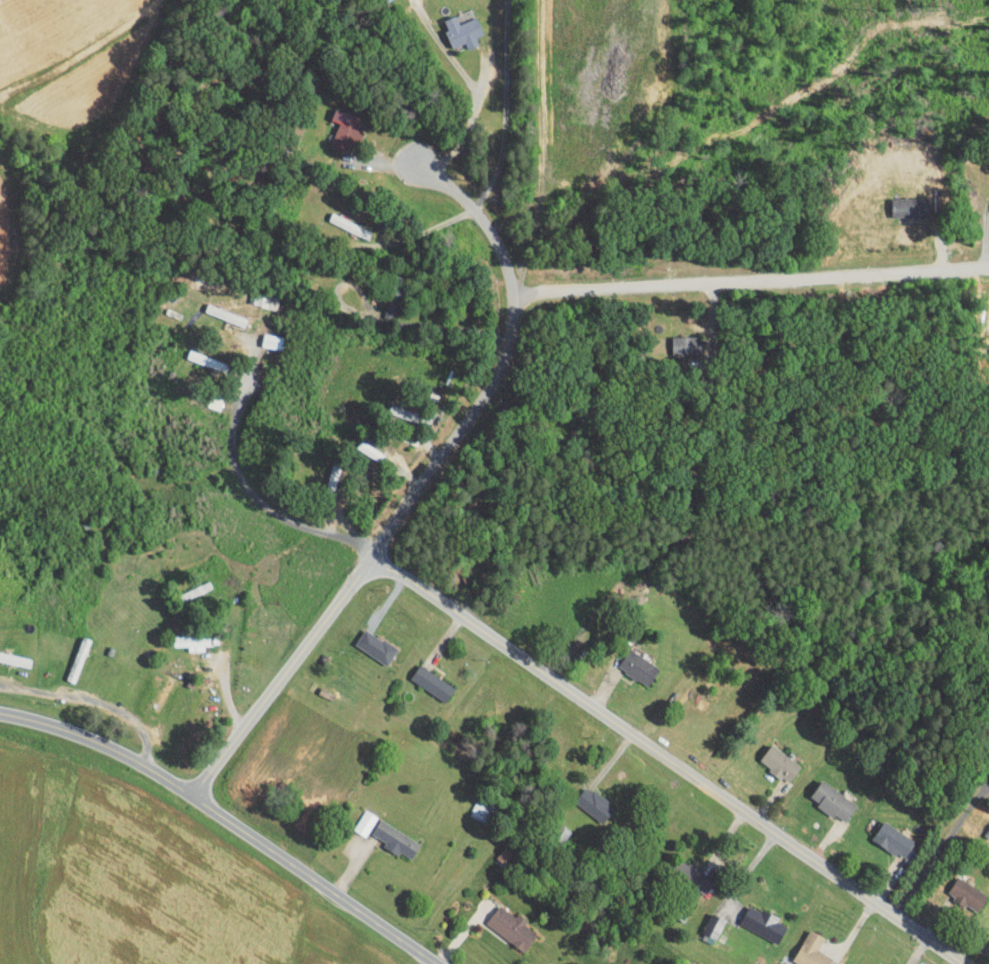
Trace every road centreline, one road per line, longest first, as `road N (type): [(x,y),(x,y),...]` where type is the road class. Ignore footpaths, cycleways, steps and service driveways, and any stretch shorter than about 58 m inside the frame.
road 1 (residential): [(961,963),(398,574),(376,572),(347,595),(194,799)]
road 2 (residential): [(0,714),(99,745),(169,782),(435,963)]
road 3 (residential): [(376,572),(382,539),(482,399),(510,342),(512,295),(501,249),(473,208),(418,165)]
road 4 (residential): [(512,295),(988,266)]
road 5 (residential): [(376,572),(362,544),(267,508),(242,480),(230,440),(255,333)]
road 6 (residential): [(0,683),(69,695),(133,718),(147,745),(142,767)]

